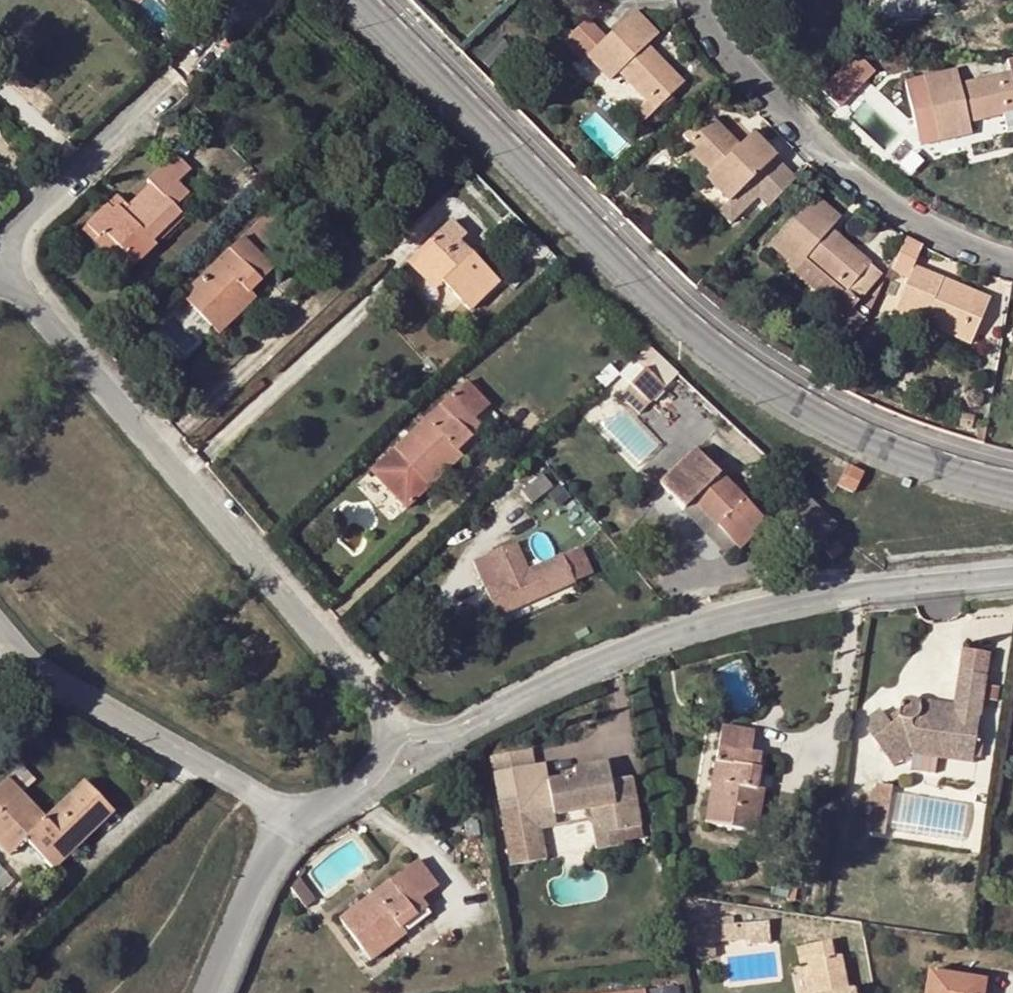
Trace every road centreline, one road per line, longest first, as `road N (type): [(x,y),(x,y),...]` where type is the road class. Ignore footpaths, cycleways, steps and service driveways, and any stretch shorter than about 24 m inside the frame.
road 1 (residential): [(1012,488),(935,479),(741,391),(352,0)]
road 2 (residential): [(1012,574),(910,580),(723,622),(578,669),(445,732),(388,727)]
road 3 (residential): [(388,727),(0,269)]
road 4 (residential): [(713,0),(734,52),(842,166),(945,250),(1012,280)]
road 5 (residential): [(0,629),(71,692),(308,821)]
road 6 (residential): [(174,73),(0,242)]
road 7 (residential): [(214,992),(265,872),(308,821)]
road 8 (residential): [(308,821),(369,774),(388,727)]

